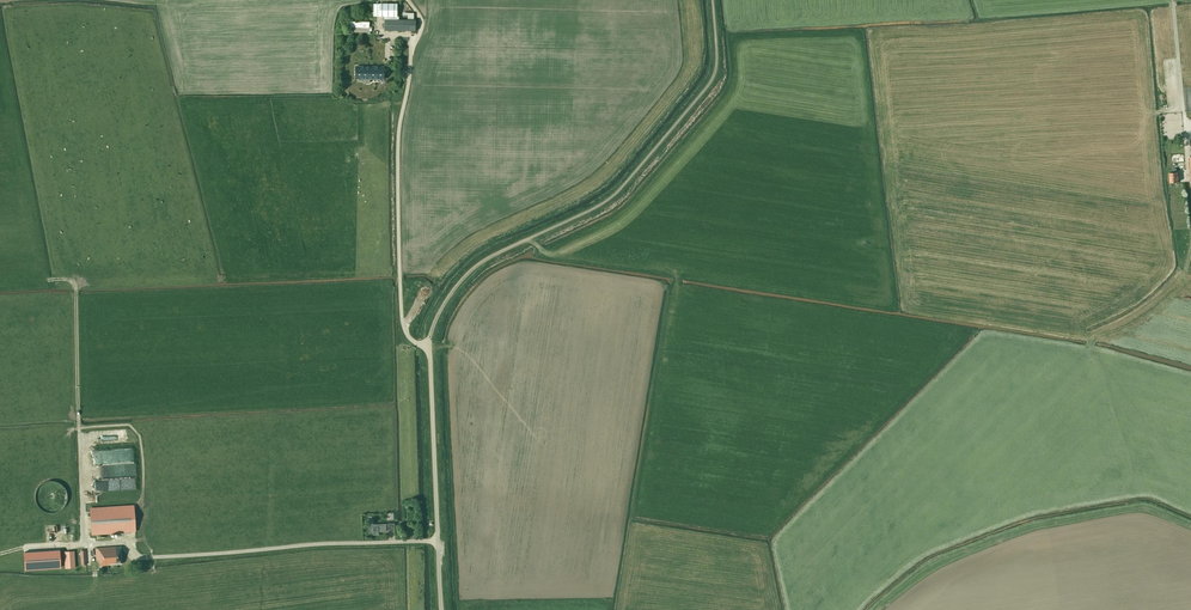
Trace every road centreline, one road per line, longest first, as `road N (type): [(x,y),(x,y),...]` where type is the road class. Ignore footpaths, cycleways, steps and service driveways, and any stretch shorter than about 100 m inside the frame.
road 1 (unclassified): [(441,609),(429,347)]
road 2 (track): [(1120,426),(1092,338),(1165,289),(1190,252)]
road 3 (track): [(79,435),(77,288),(63,278),(44,280)]

